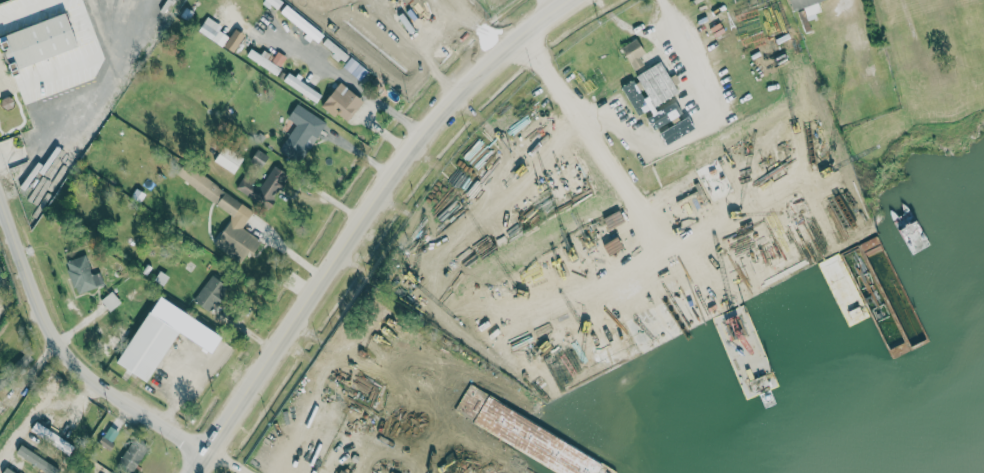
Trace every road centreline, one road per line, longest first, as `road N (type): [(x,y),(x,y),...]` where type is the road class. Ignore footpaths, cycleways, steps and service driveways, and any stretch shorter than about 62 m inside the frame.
road 1 (tertiary): [(199,472),(442,122),(506,57),(581,0)]
road 2 (residential): [(214,454),(71,352),(0,192)]

